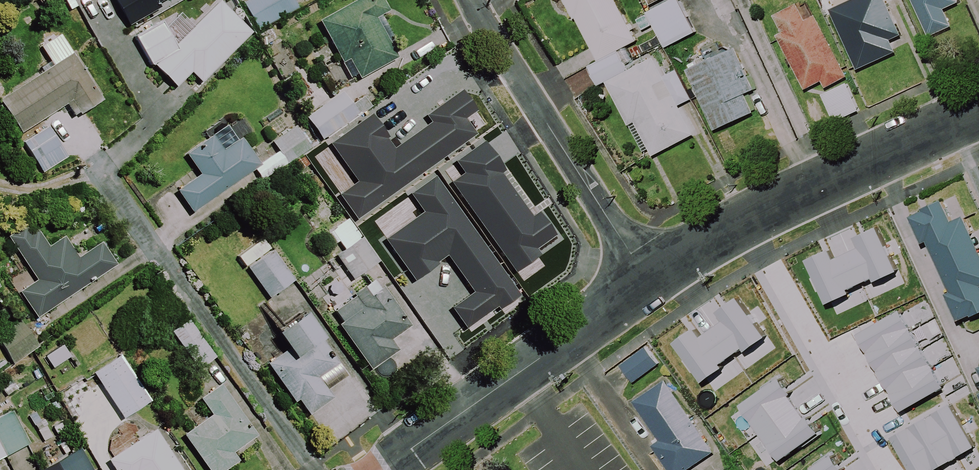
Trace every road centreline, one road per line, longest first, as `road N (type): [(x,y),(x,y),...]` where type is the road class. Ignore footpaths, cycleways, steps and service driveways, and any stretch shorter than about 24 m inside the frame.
road 1 (residential): [(649,285),(748,222),(978,112)]
road 2 (residential): [(649,285),(474,0)]
road 3 (residential): [(383,469),(649,285)]

